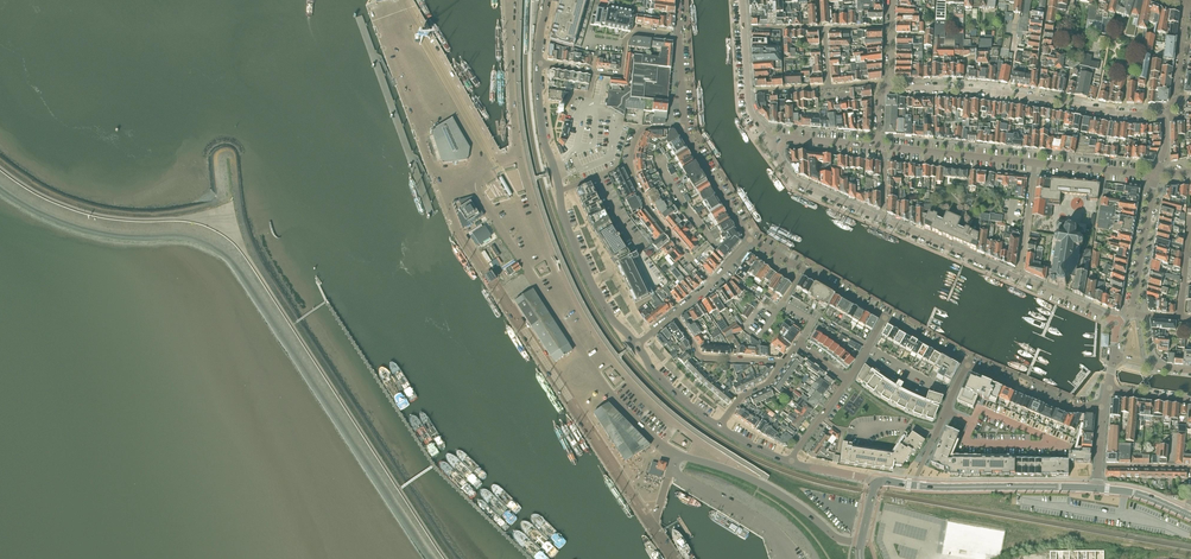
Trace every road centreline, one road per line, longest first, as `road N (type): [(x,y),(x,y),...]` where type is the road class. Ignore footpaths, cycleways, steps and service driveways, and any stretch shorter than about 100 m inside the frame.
road 1 (residential): [(1164,118),(994,92),(886,87)]
road 2 (unclassified): [(1116,323),(882,219)]
road 3 (unclassified): [(678,454),(761,483),(834,536),(861,543)]
road 4 (secondary): [(1097,488),(914,485)]
road 5 (secondary): [(637,345),(591,283),(560,190)]
road 6 (residential): [(751,239),(886,317)]
road 7 (residential): [(1035,163),(885,147)]
road 8 (residential): [(631,162),(652,212),(713,282)]
road 9 (residential): [(968,364),(1067,407),(1104,406)]
road 10 (unclassified): [(882,219),(792,179),(769,143)]
road 11 (residential): [(1132,313),(1156,175)]
road 12 (residential): [(674,315),(702,358),(784,362)]
road 13 (residential): [(968,364),(914,485)]
road 14 (residential): [(684,127),(751,239)]
road 15 (residential): [(1156,175),(1035,163)]
road 16 (unclassified): [(769,143),(749,105),(744,27)]

